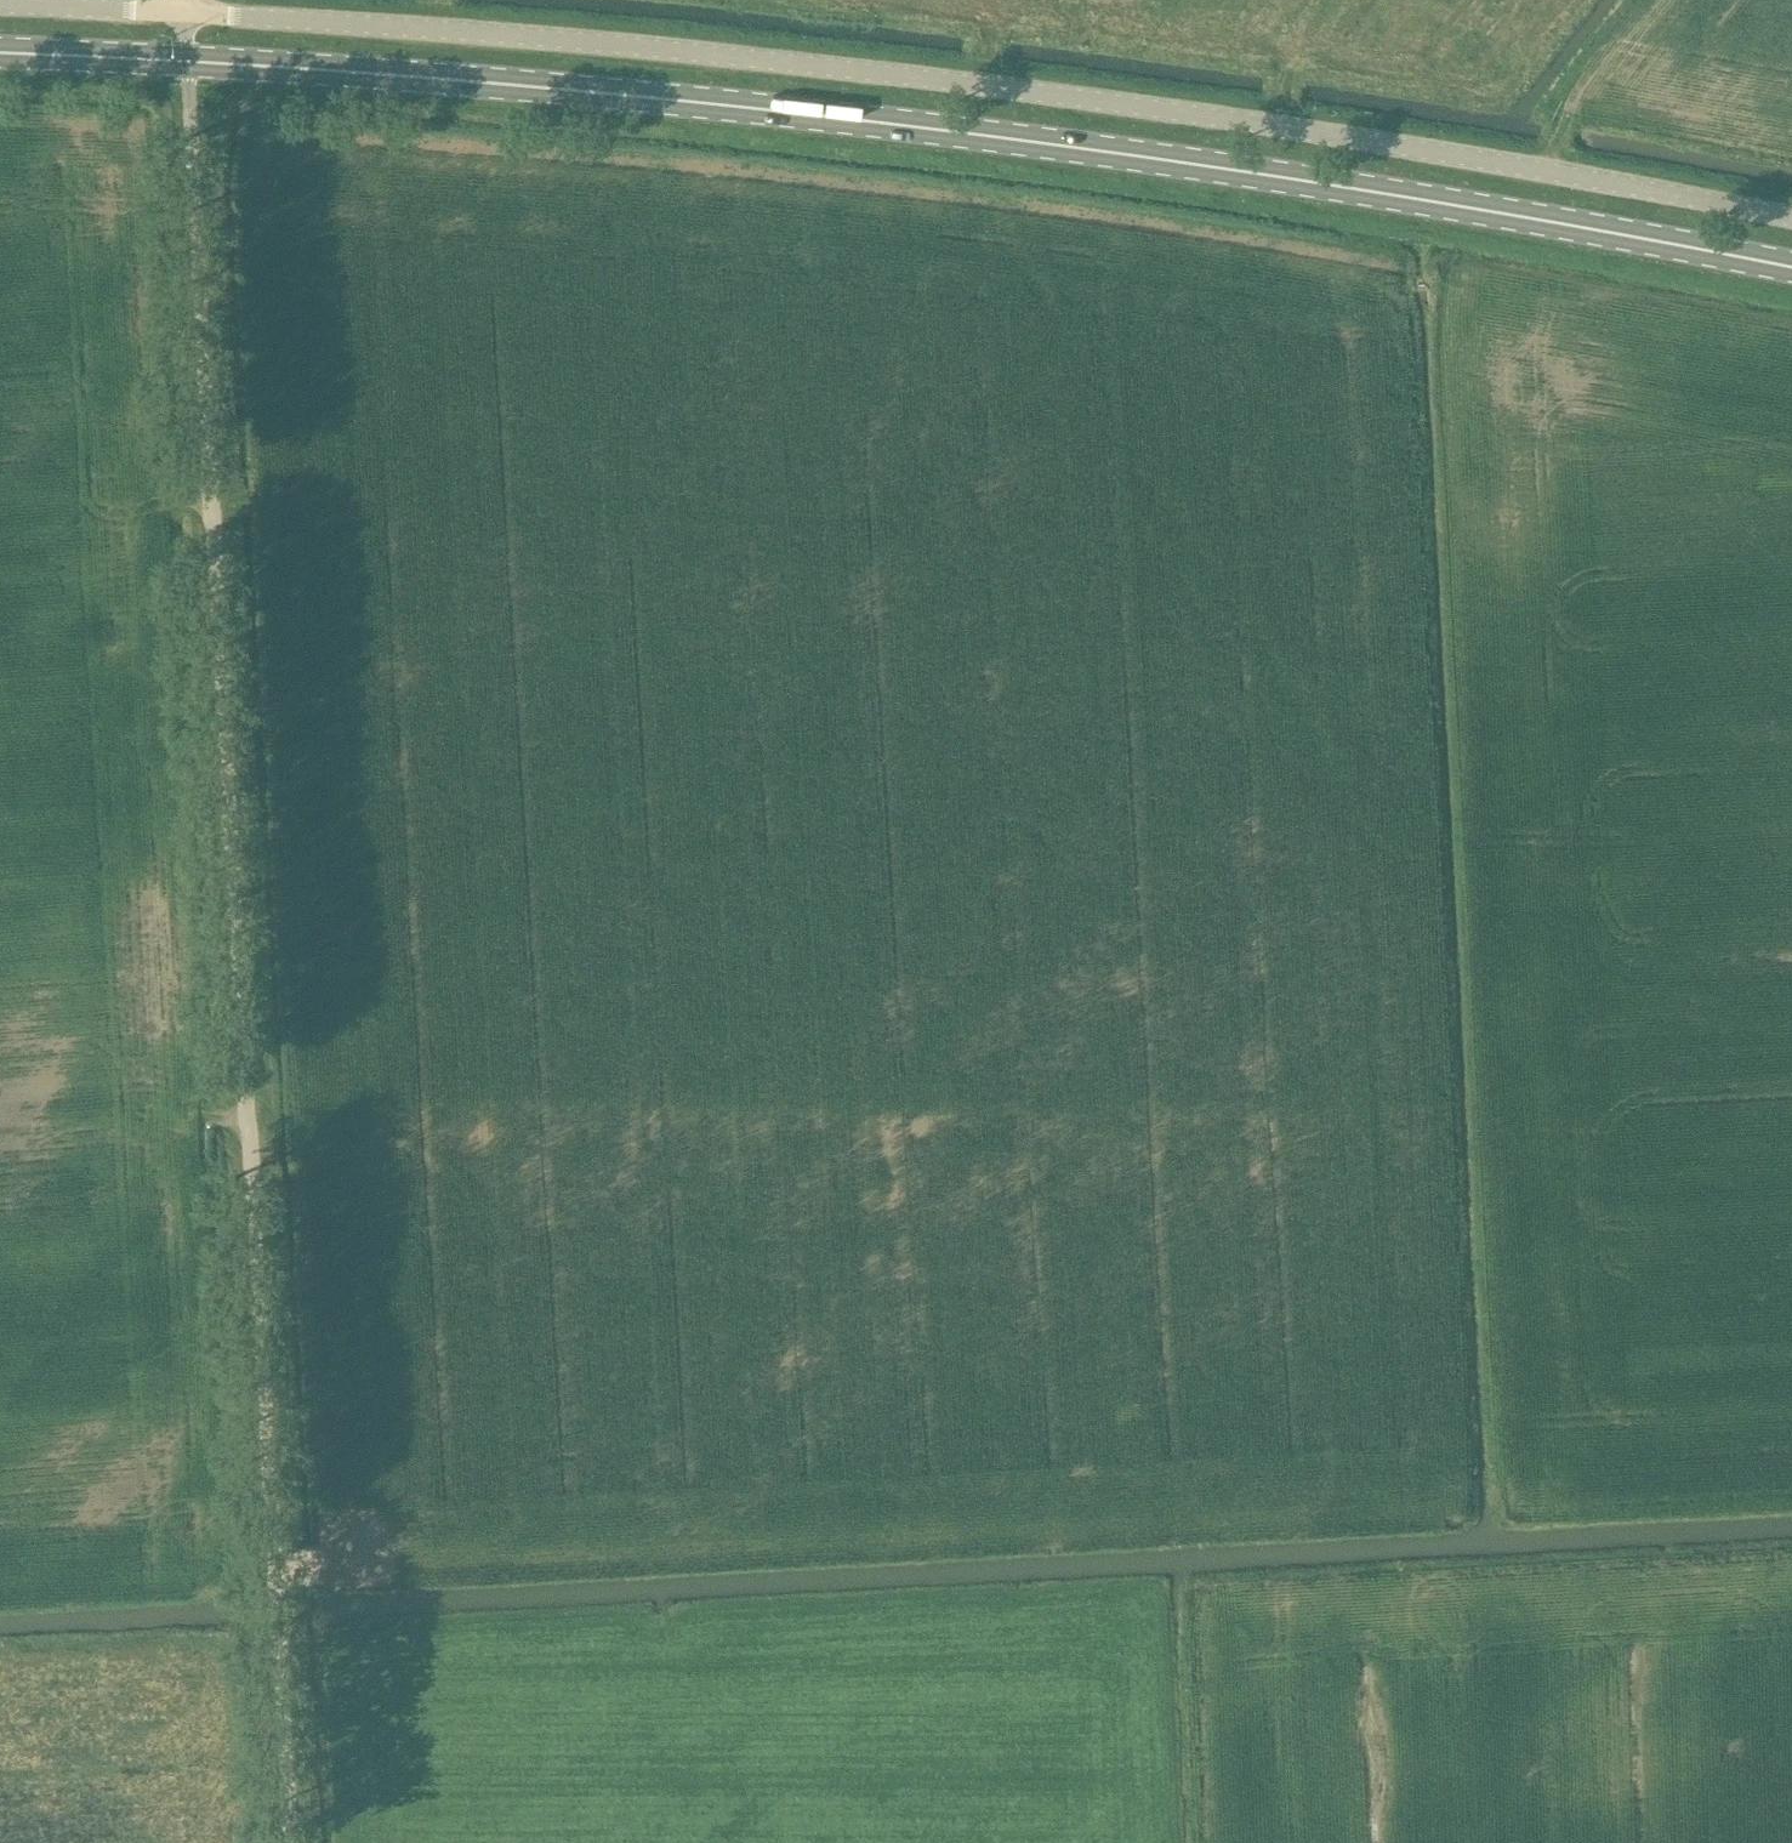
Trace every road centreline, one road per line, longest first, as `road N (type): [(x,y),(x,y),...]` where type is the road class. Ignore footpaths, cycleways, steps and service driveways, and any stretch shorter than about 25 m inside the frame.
road 1 (unclassified): [(294,1842),(187,61)]
road 2 (unclassified): [(186,10),(883,73),(1472,153),(1791,221)]
road 3 (primary): [(1791,273),(1473,206),(873,122),(485,81),(187,61)]
road 4 (primary): [(0,58),(187,61)]
road 5 (unclassified): [(0,7),(186,10)]

